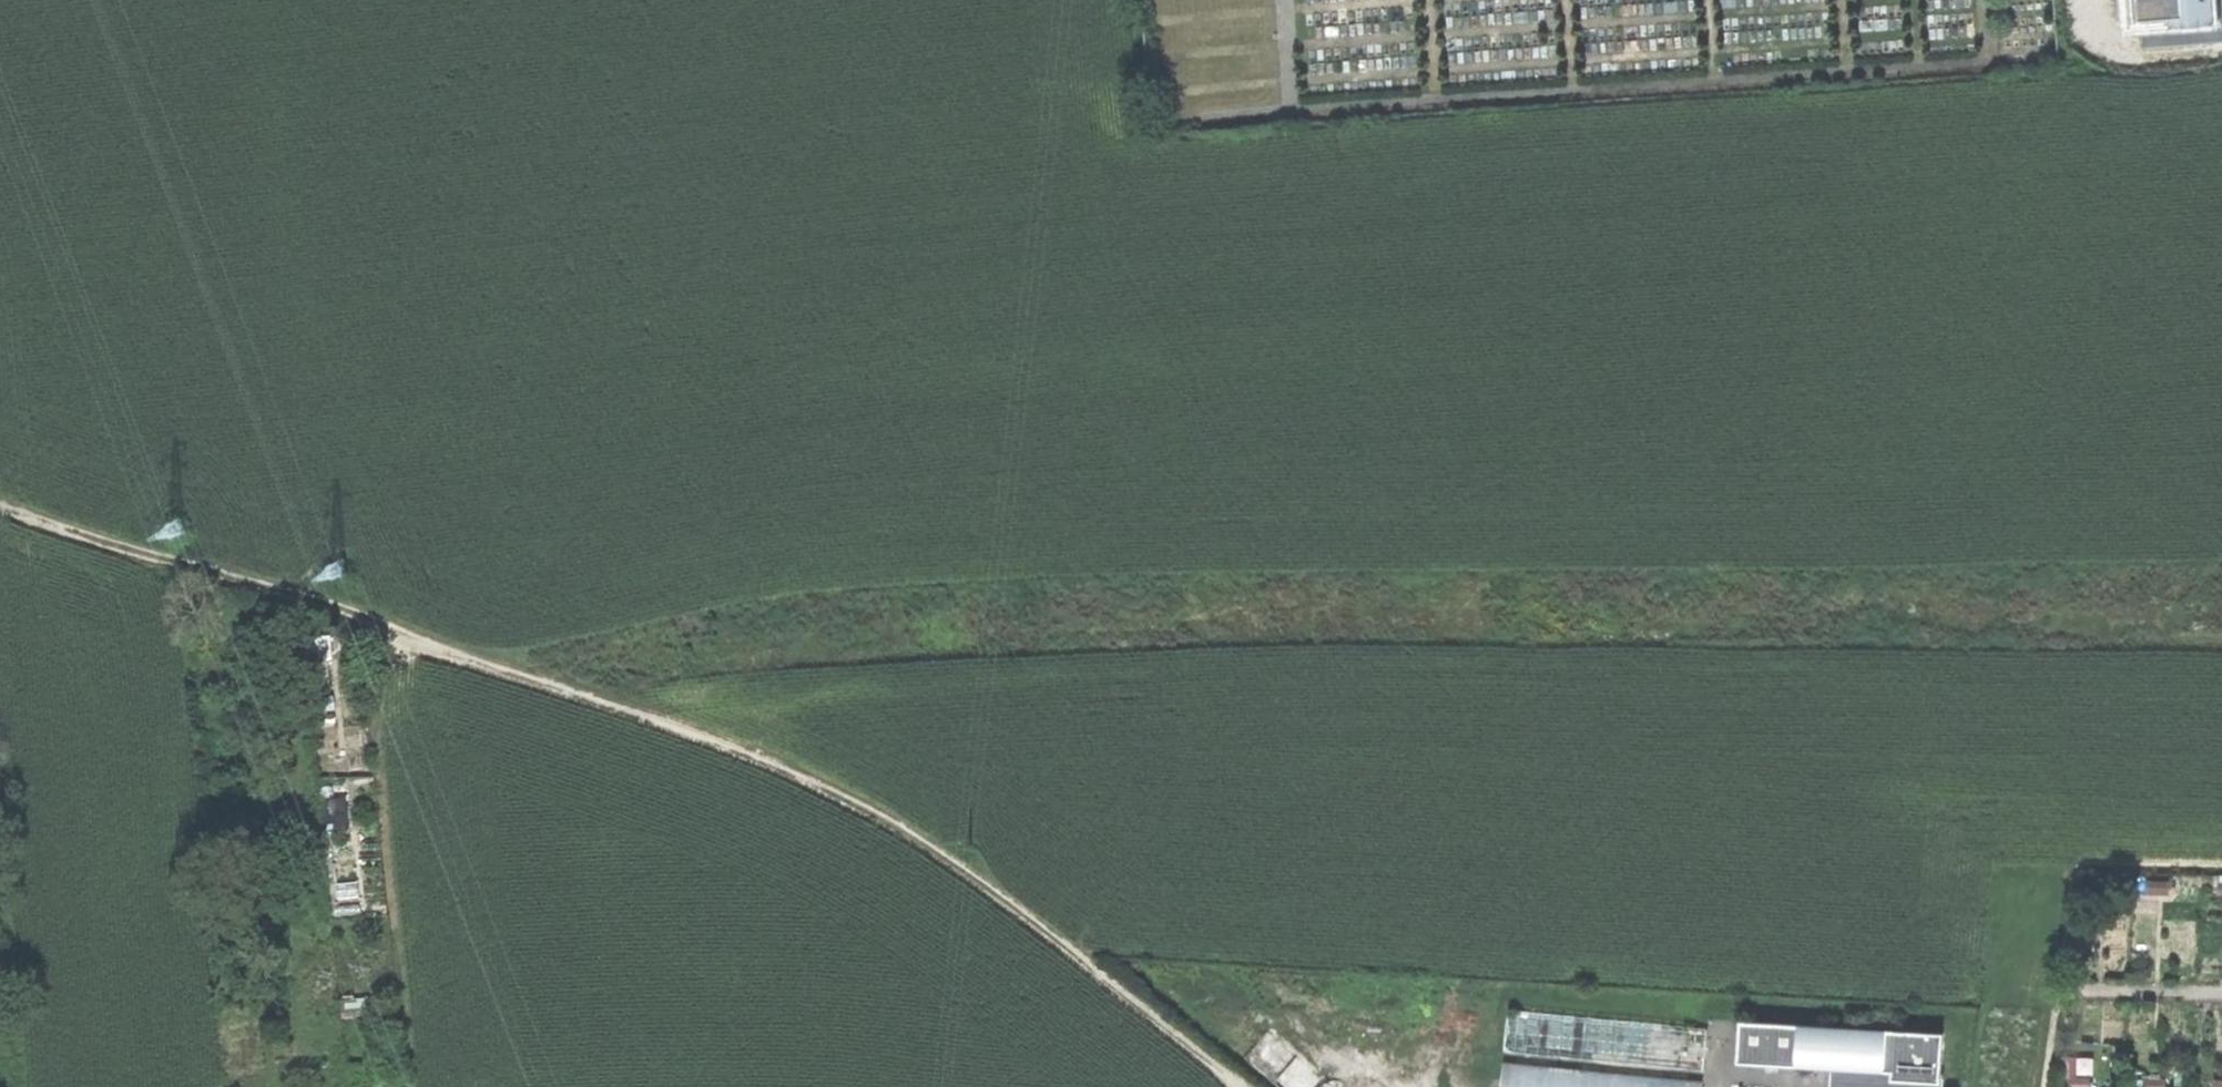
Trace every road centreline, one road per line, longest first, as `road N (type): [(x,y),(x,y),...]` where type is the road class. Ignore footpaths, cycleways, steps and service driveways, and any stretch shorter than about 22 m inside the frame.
road 1 (track): [(1231,1086),(1036,926),(876,822),(627,712),(0,492)]
road 2 (track): [(2221,640),(2175,640),(2074,622)]

